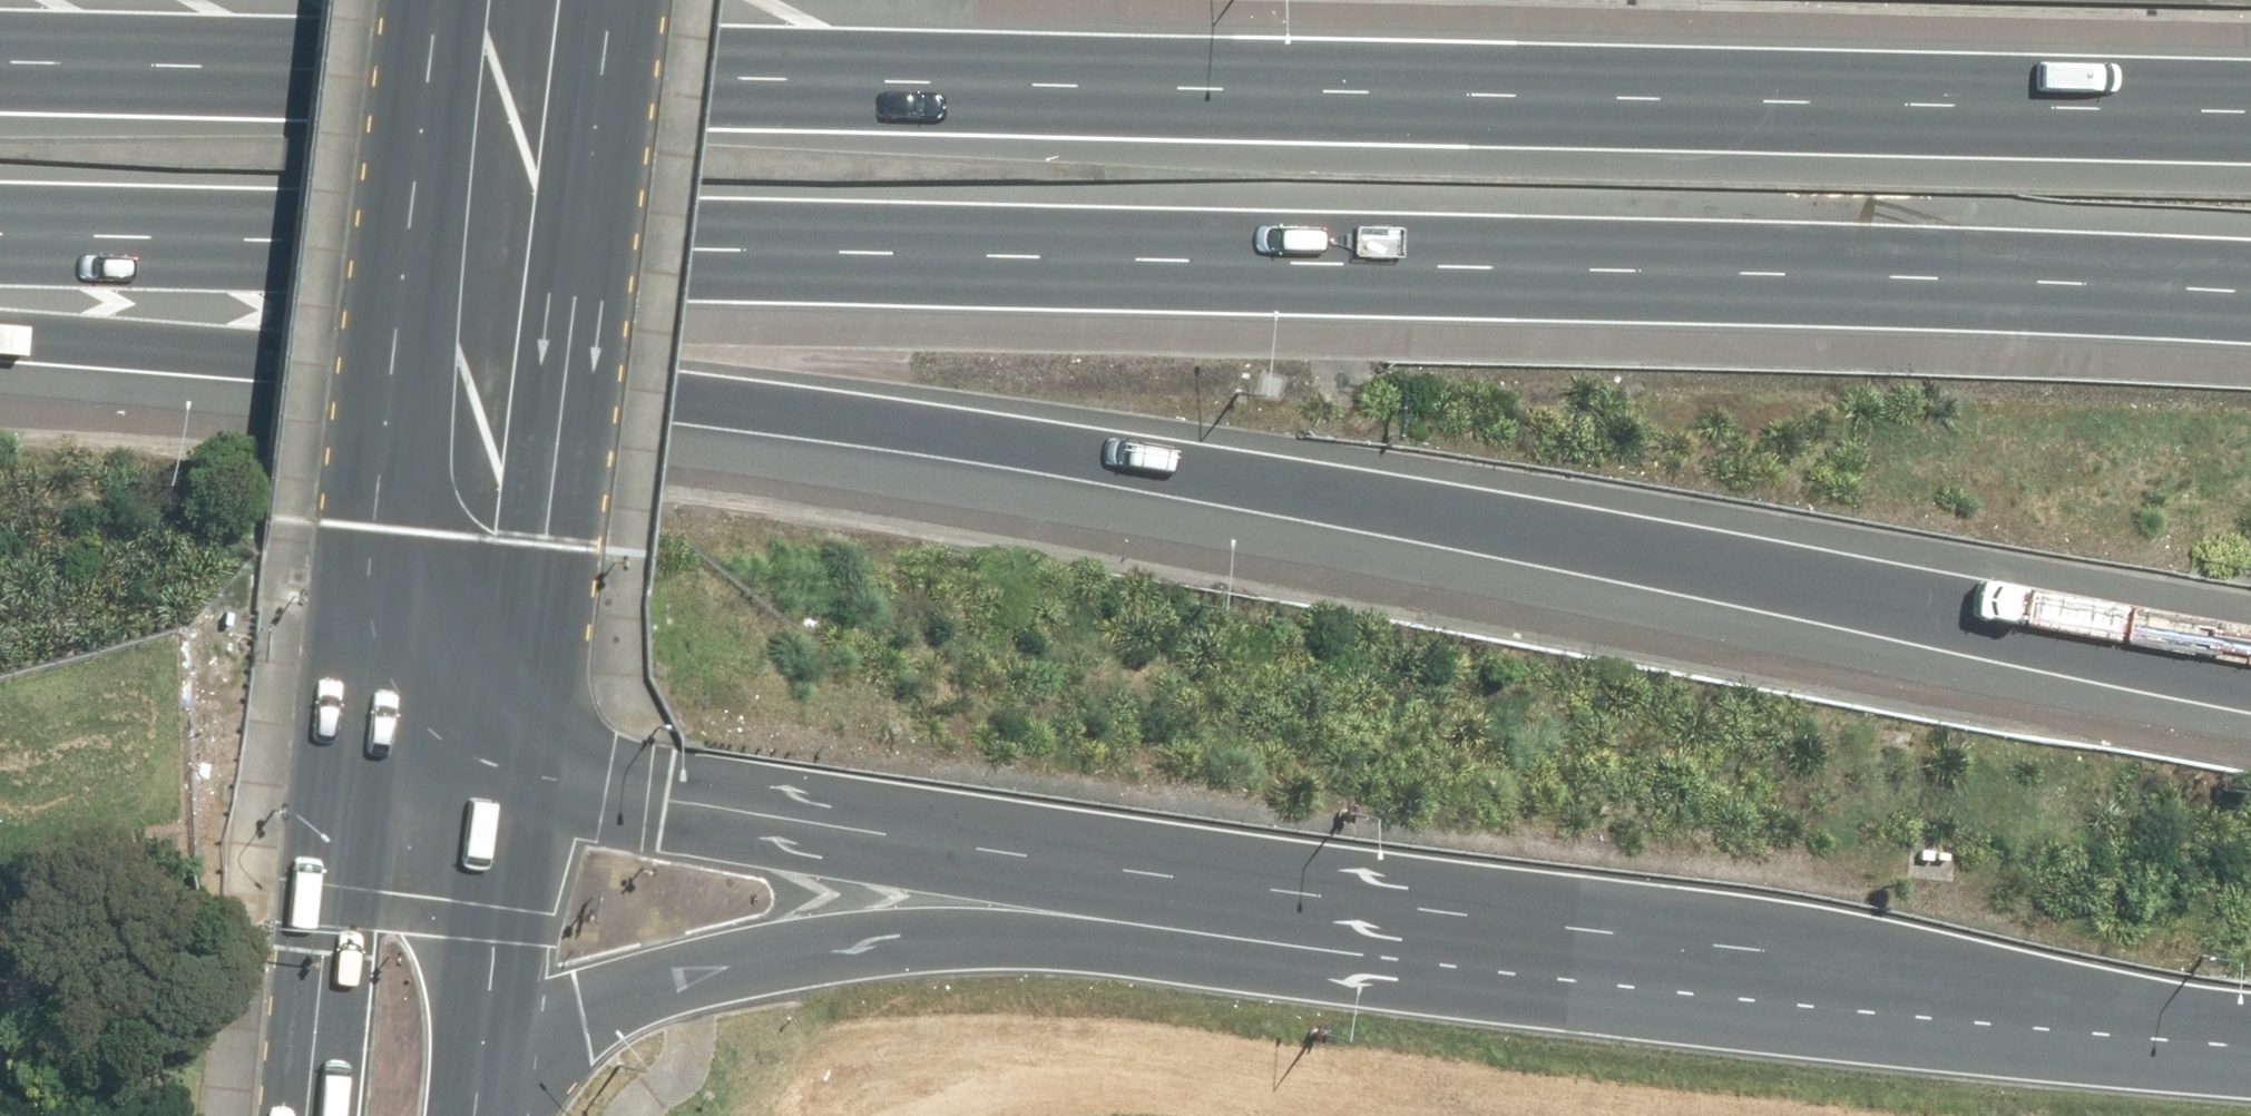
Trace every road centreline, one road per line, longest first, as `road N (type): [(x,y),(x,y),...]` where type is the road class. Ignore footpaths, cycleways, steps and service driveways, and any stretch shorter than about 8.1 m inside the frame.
road 1 (motorway): [(2250,670),(1364,500),(779,408),(0,339)]
road 2 (motorway): [(2250,289),(1876,273),(0,241)]
road 3 (motorway): [(0,59),(2250,110)]
road 4 (motorway): [(2183,1011),(1063,936),(900,933),(774,951),(655,985),(587,1023),(499,1115)]
road 5 (motorway): [(2183,1011),(612,791),(512,767)]
road 6 (primary): [(591,0),(512,767)]
road 7 (primary): [(348,713),(449,0)]
road 8 (primary): [(300,1115),(348,713)]
road 9 (primary): [(512,767),(472,1115)]
road 10 (motorway): [(512,767),(348,713)]

